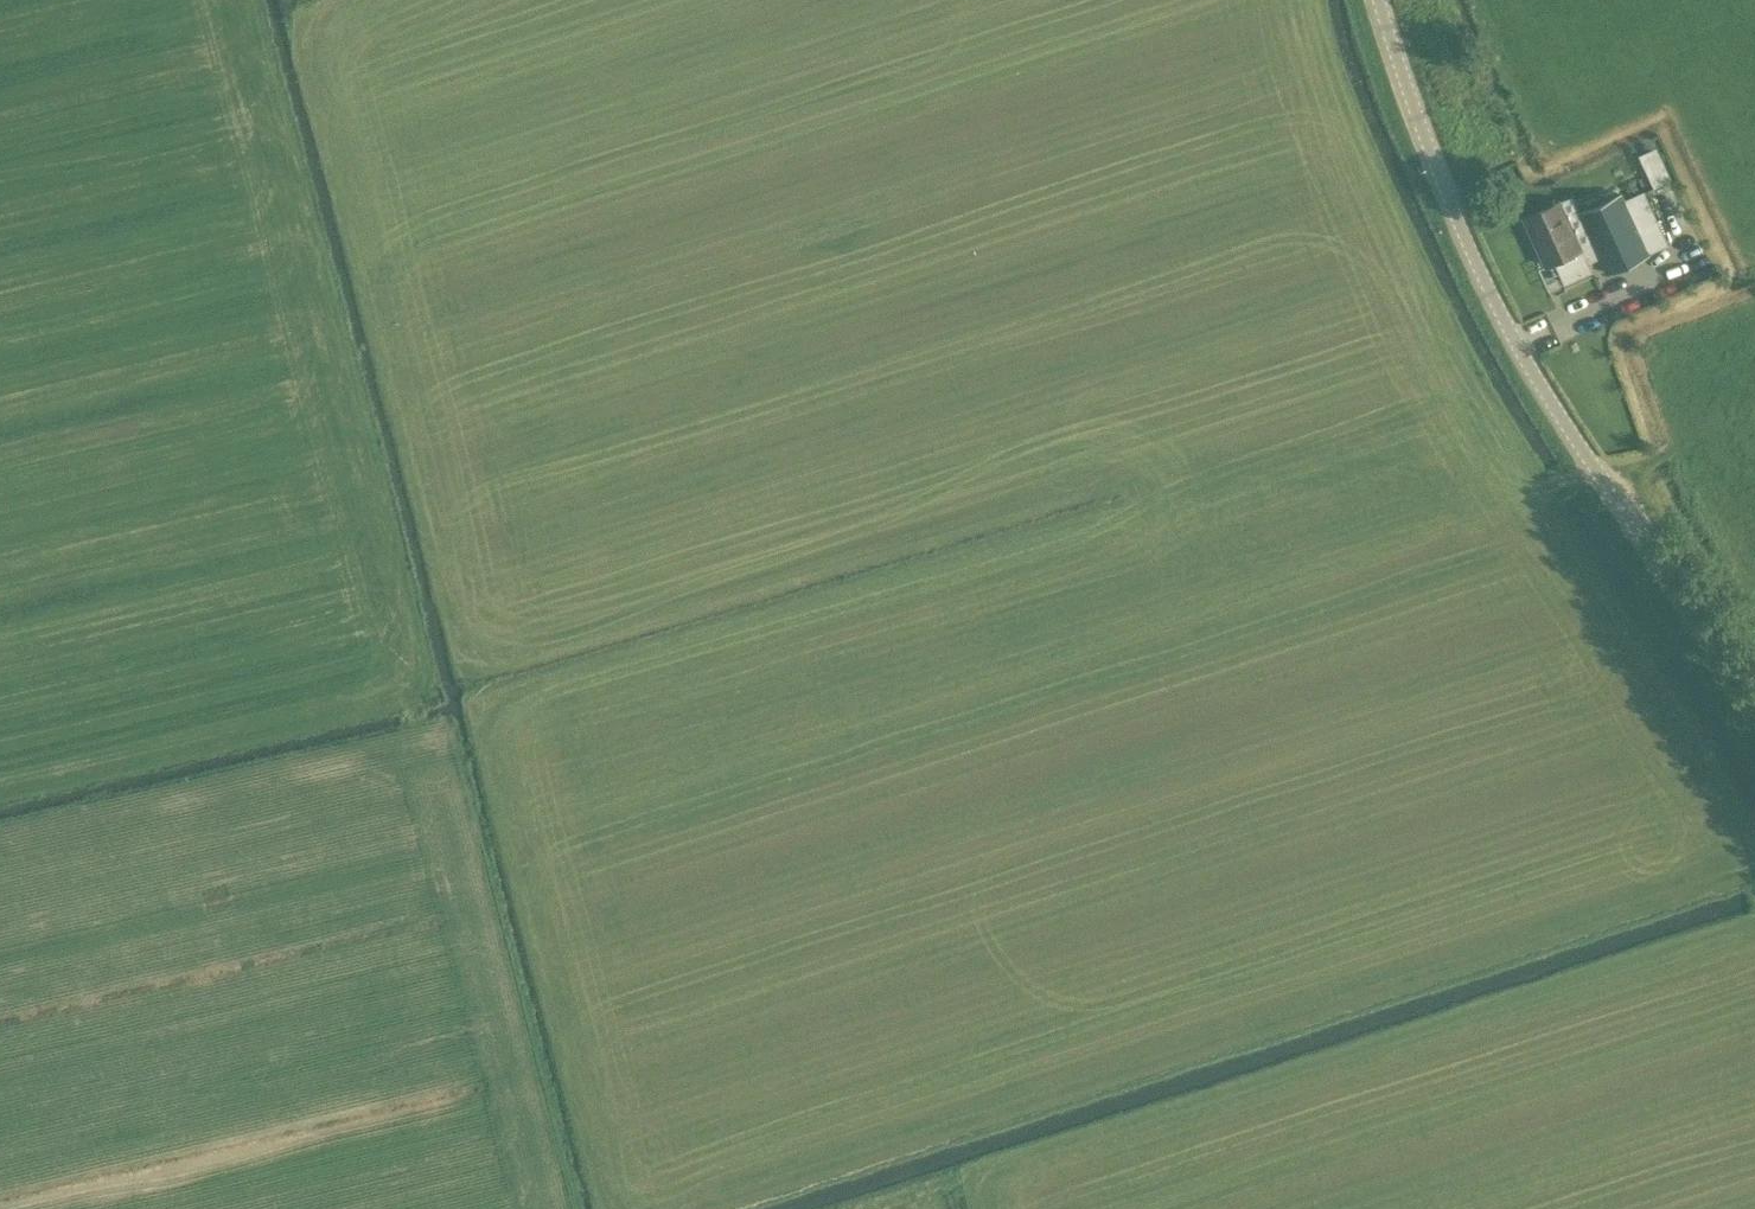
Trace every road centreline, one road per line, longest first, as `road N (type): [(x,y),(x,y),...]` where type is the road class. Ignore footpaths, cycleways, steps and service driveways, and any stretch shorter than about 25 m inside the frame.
road 1 (tertiary): [(1754,706),(1533,374),(1452,206),(1378,0)]

